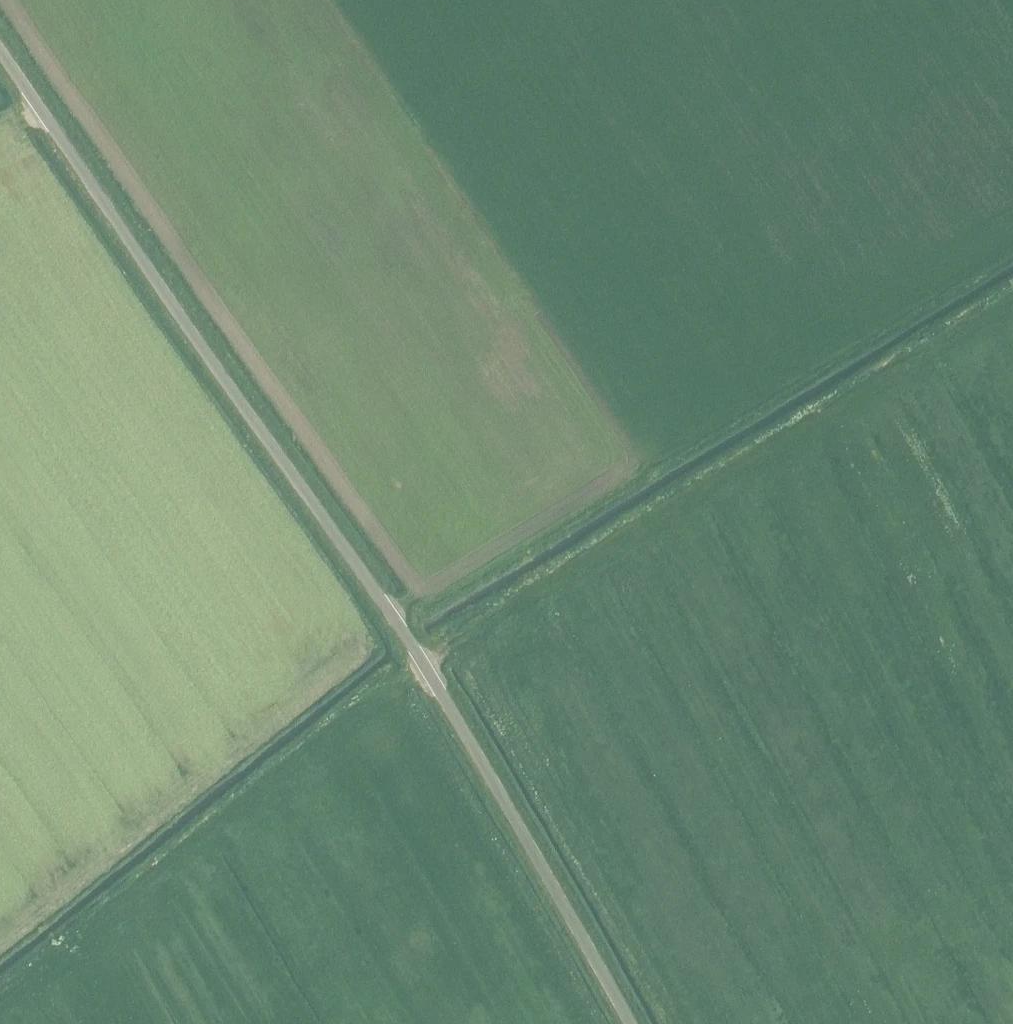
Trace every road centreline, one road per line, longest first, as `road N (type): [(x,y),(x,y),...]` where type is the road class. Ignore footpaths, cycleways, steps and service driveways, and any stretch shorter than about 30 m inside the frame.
road 1 (unclassified): [(631,1023),(425,667),(0,49)]

